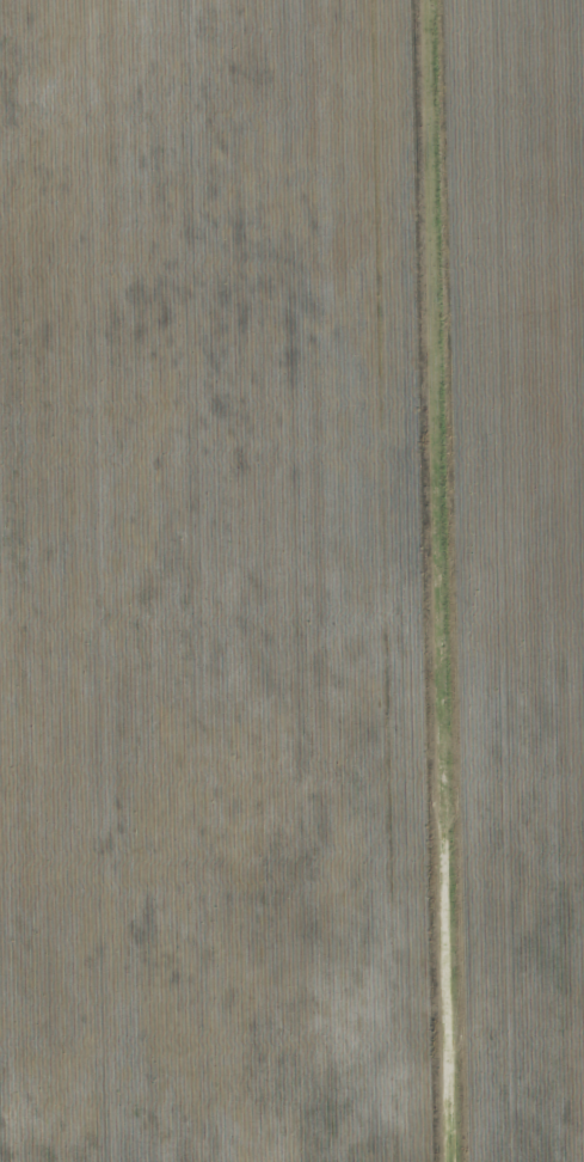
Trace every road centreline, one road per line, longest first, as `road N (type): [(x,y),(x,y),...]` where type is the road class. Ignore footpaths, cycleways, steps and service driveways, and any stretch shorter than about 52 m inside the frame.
road 1 (track): [(436,0),(457,1161)]

